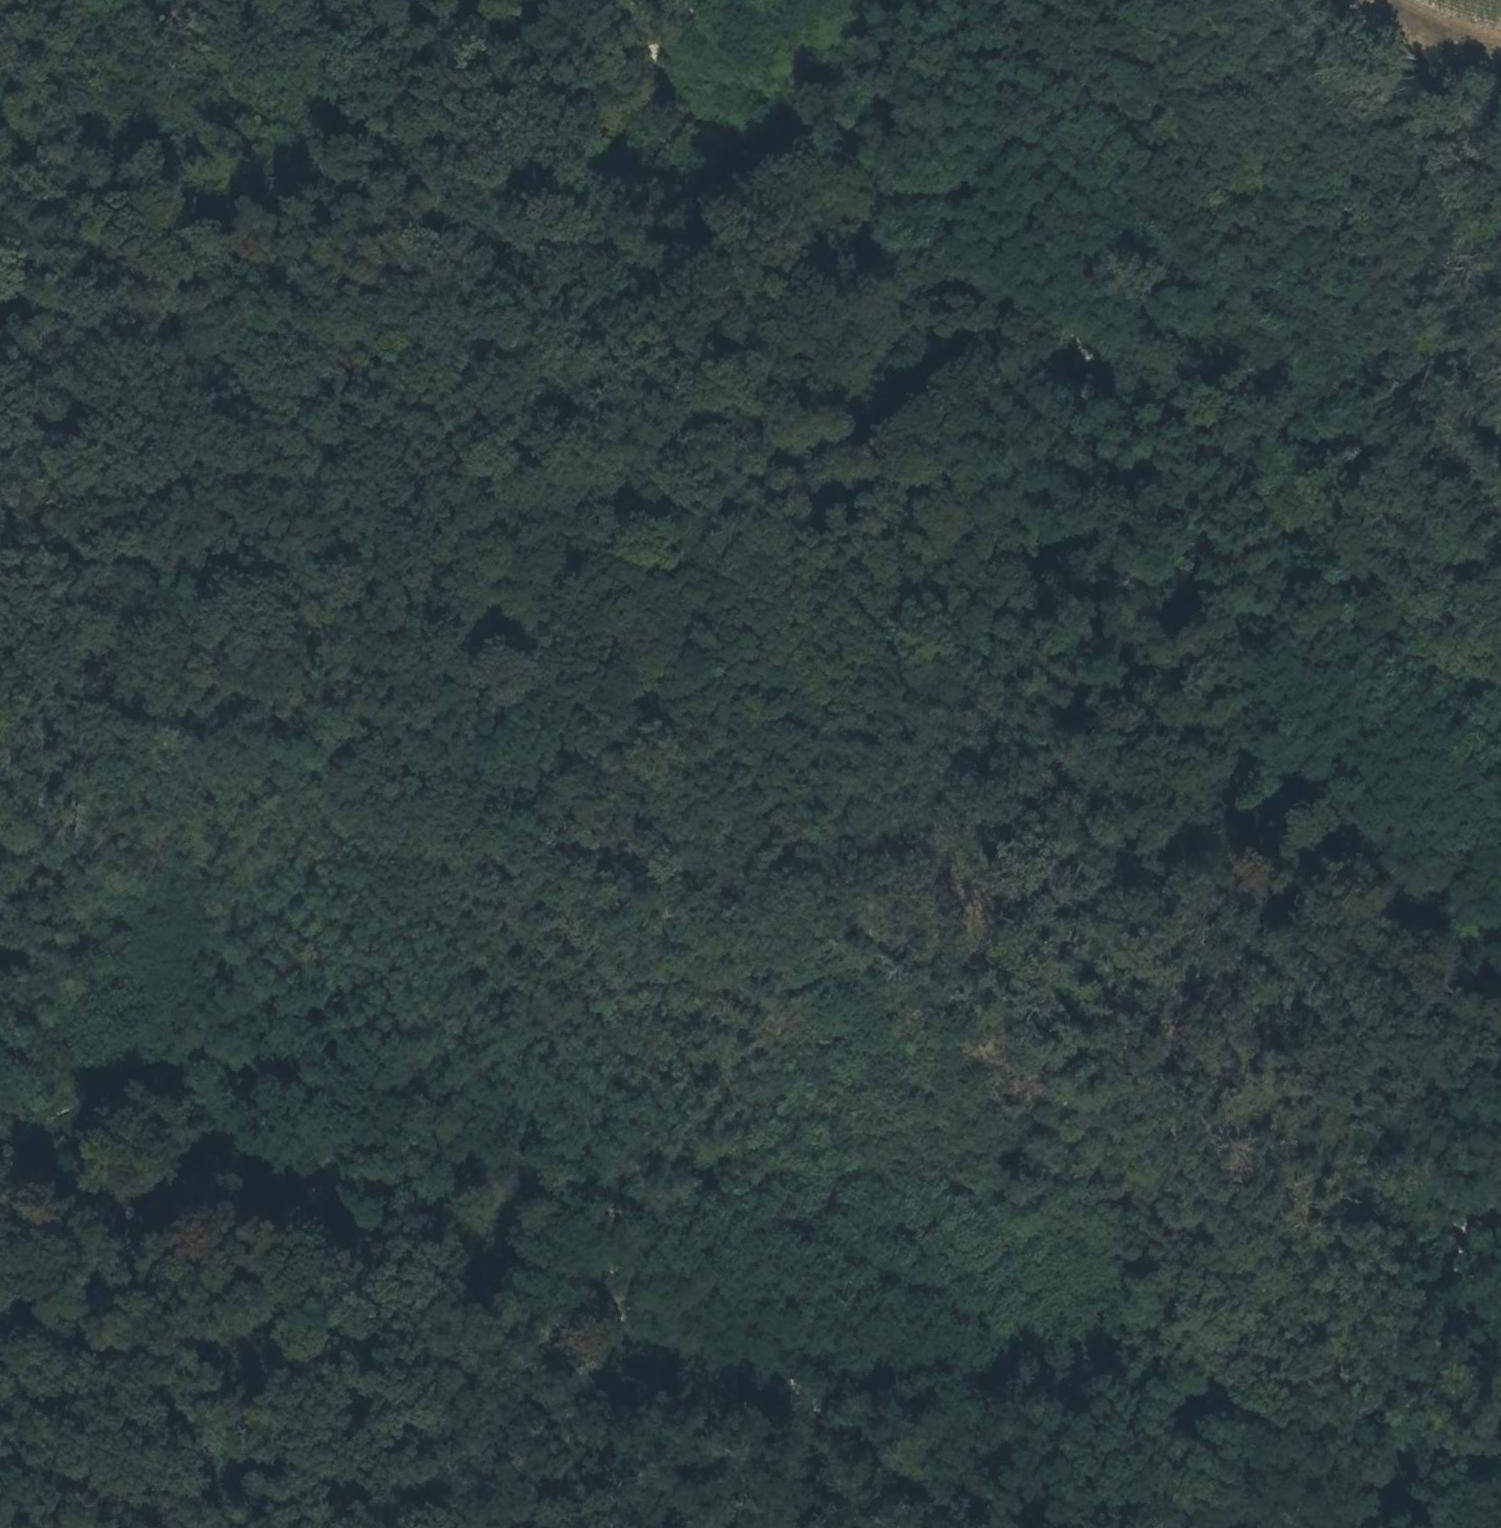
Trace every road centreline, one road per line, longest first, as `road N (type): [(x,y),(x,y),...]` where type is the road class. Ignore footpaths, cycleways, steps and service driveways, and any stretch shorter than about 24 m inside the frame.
road 1 (track): [(1500,1442),(1386,1468),(1280,1468),(1159,1366),(1063,1352),(988,1326),(872,1259),(767,1224),(604,1208),(464,1124),(383,1091),(206,1058),(69,1083),(0,1120)]

